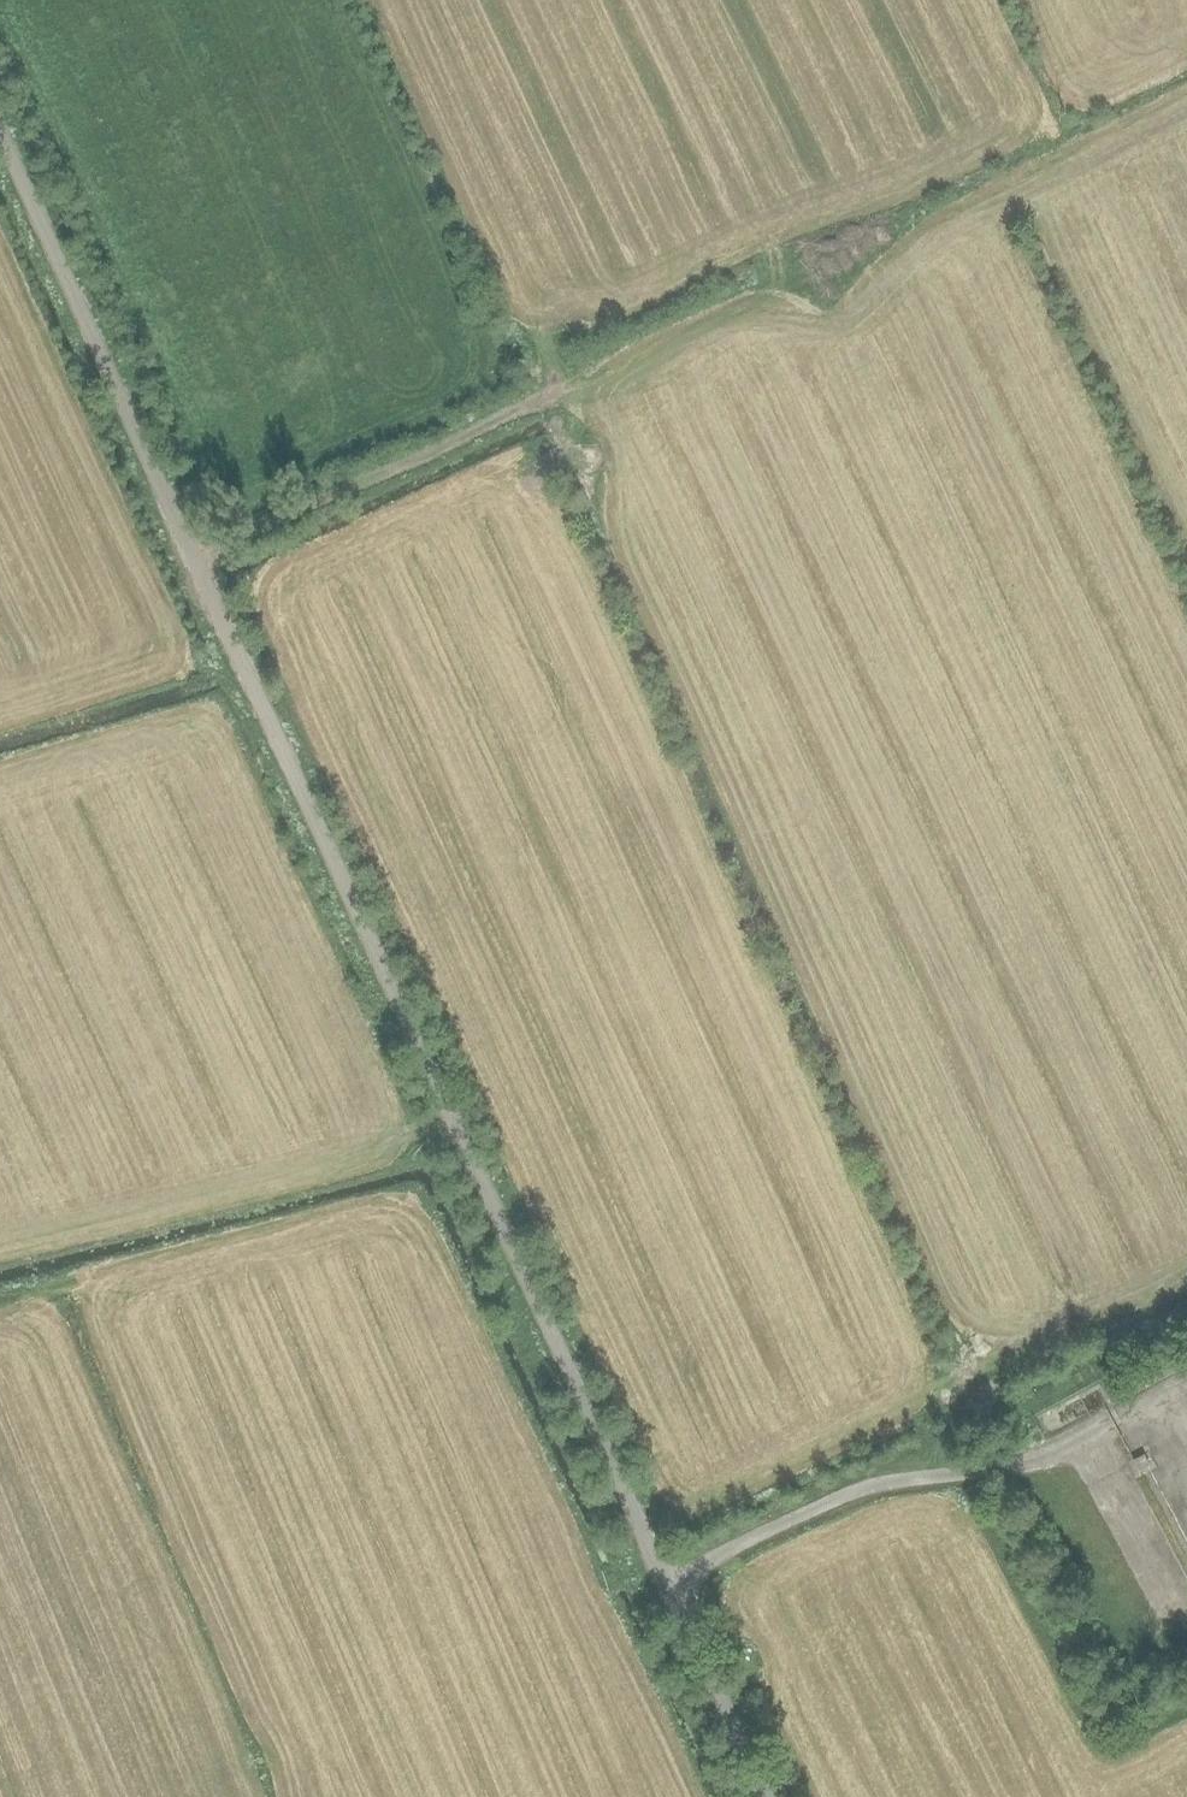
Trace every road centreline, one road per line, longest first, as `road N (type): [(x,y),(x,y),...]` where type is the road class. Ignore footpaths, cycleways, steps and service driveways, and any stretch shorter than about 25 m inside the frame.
road 1 (unclassified): [(768,1796),(0,128)]

